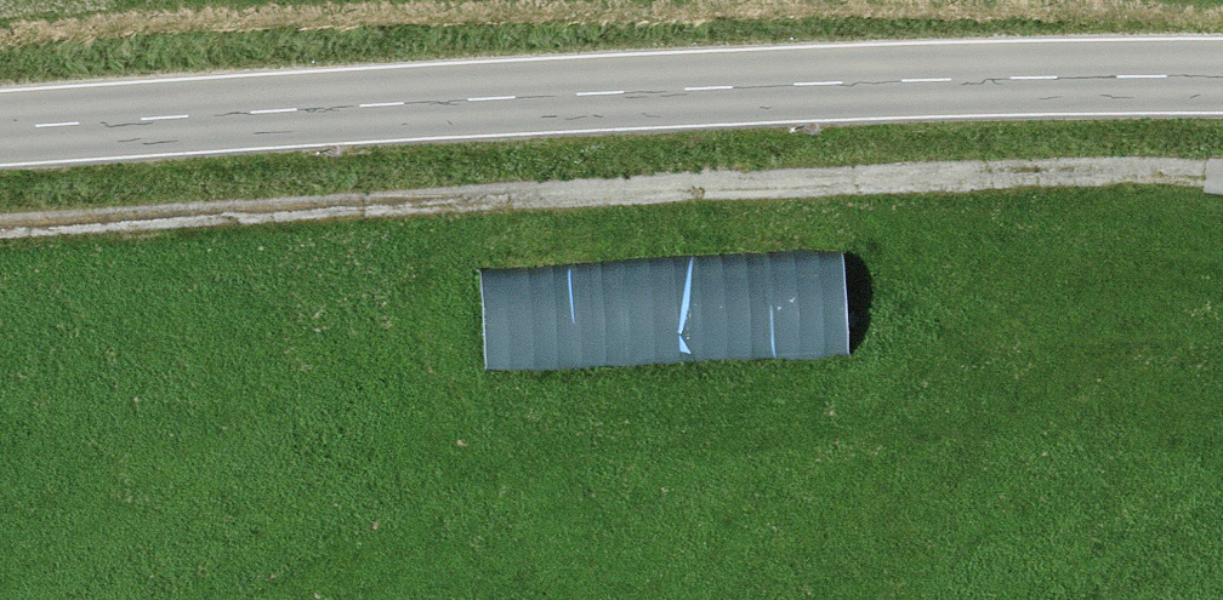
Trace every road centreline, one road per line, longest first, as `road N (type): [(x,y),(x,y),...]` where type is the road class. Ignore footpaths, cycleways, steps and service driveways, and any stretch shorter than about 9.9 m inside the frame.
road 1 (track): [(0,225),(726,181),(1131,168),(1222,176)]
road 2 (tertiary): [(0,128),(708,88),(1222,76)]

